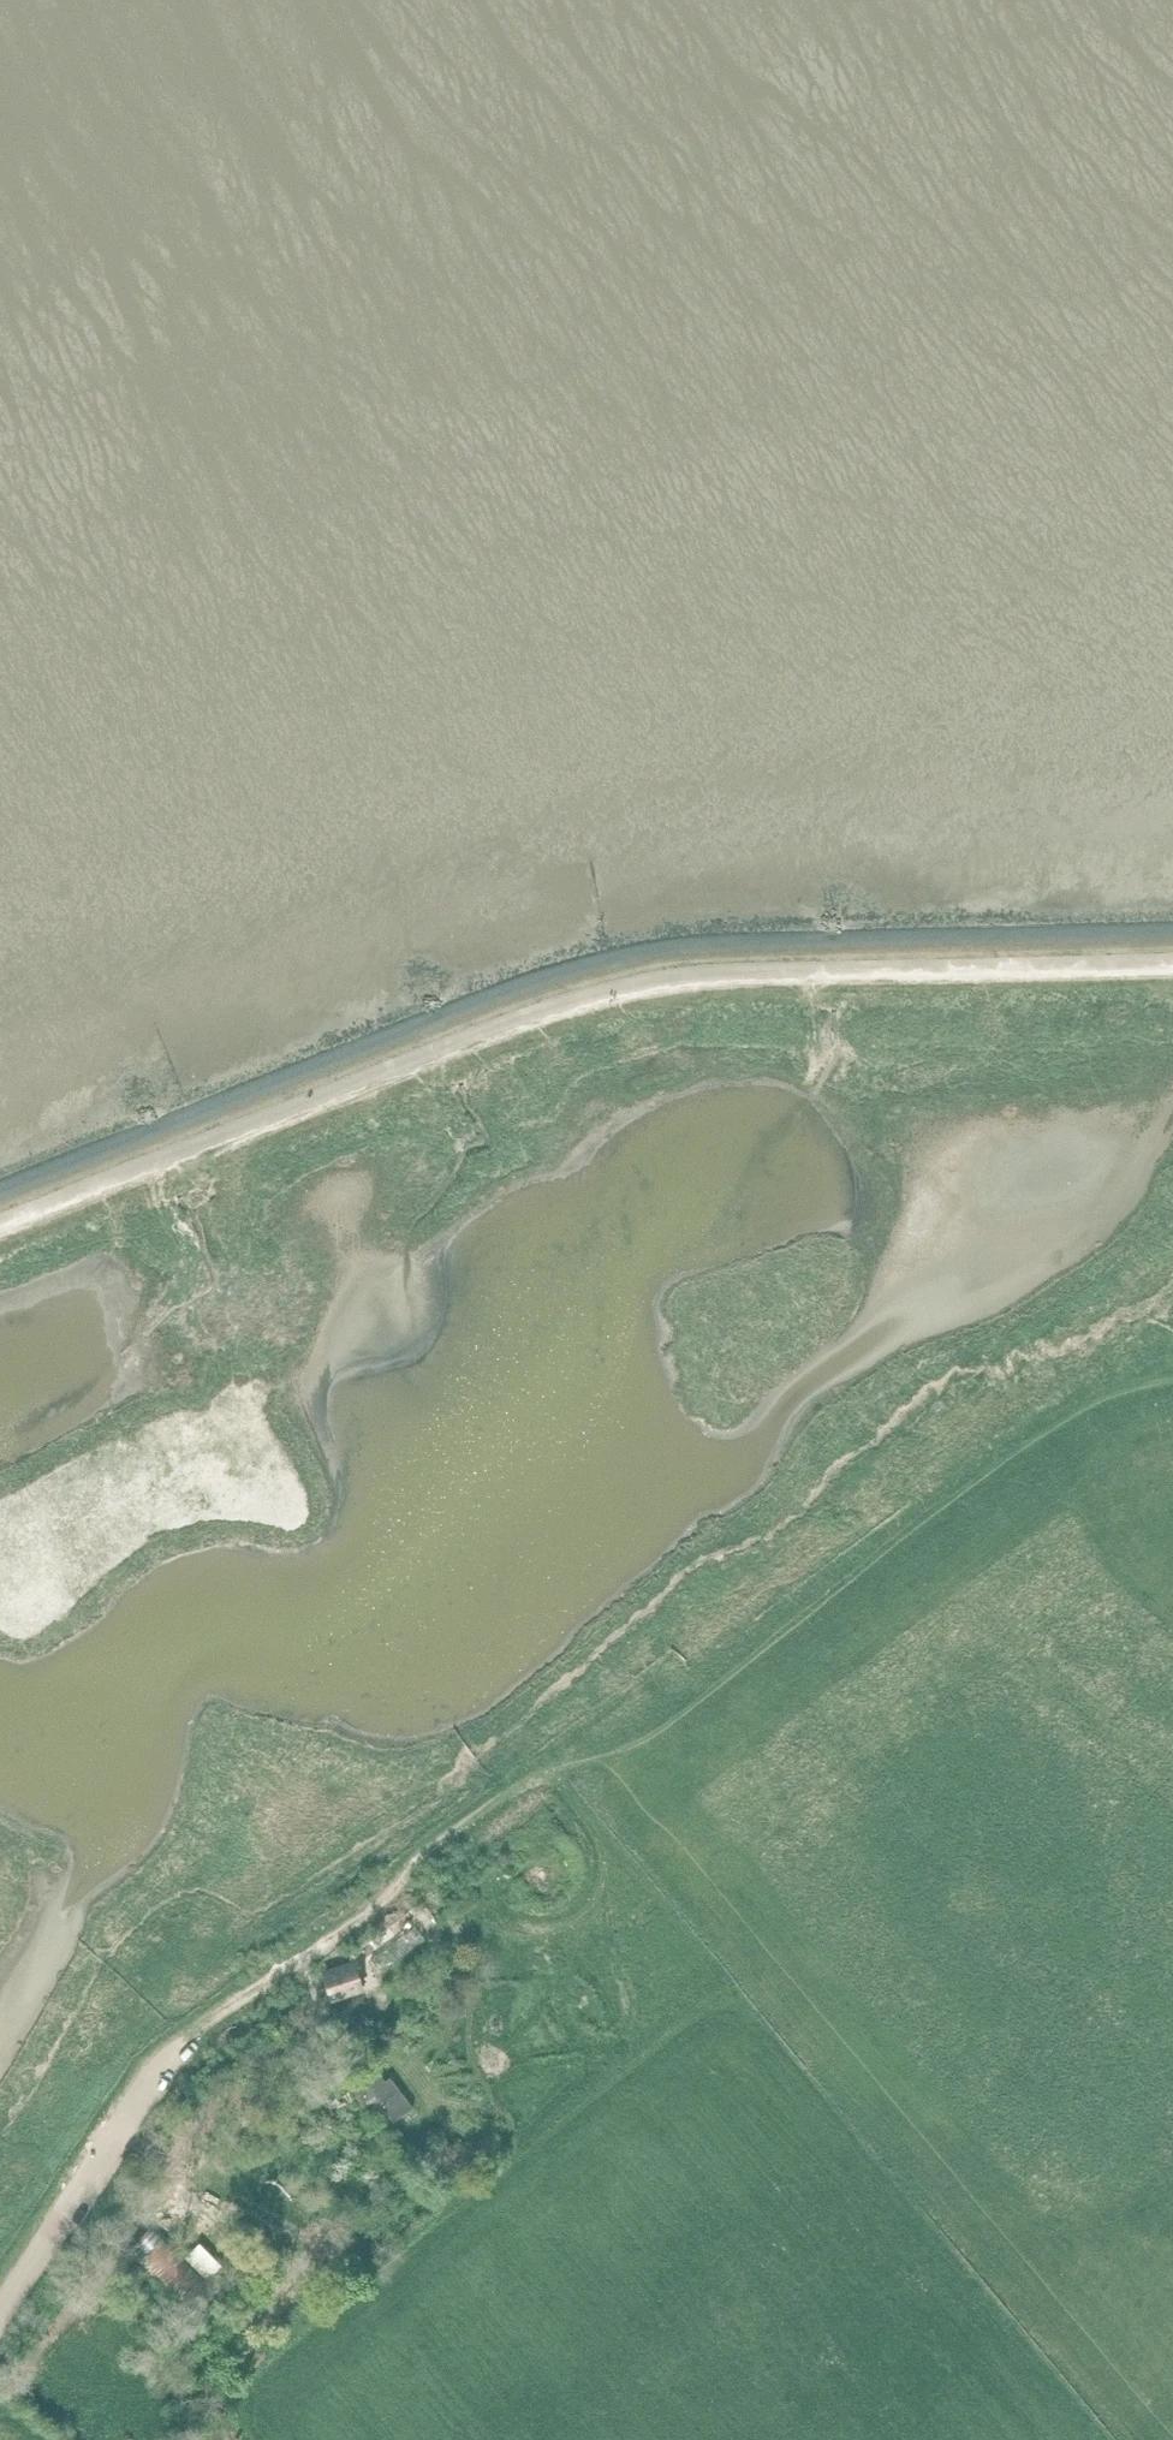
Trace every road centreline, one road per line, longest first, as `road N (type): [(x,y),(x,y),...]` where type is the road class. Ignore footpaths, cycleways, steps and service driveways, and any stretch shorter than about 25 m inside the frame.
road 1 (unclassified): [(0,1223),(505,1022),(647,978),(1172,963)]
road 2 (unclassified): [(0,2319),(185,2038)]

